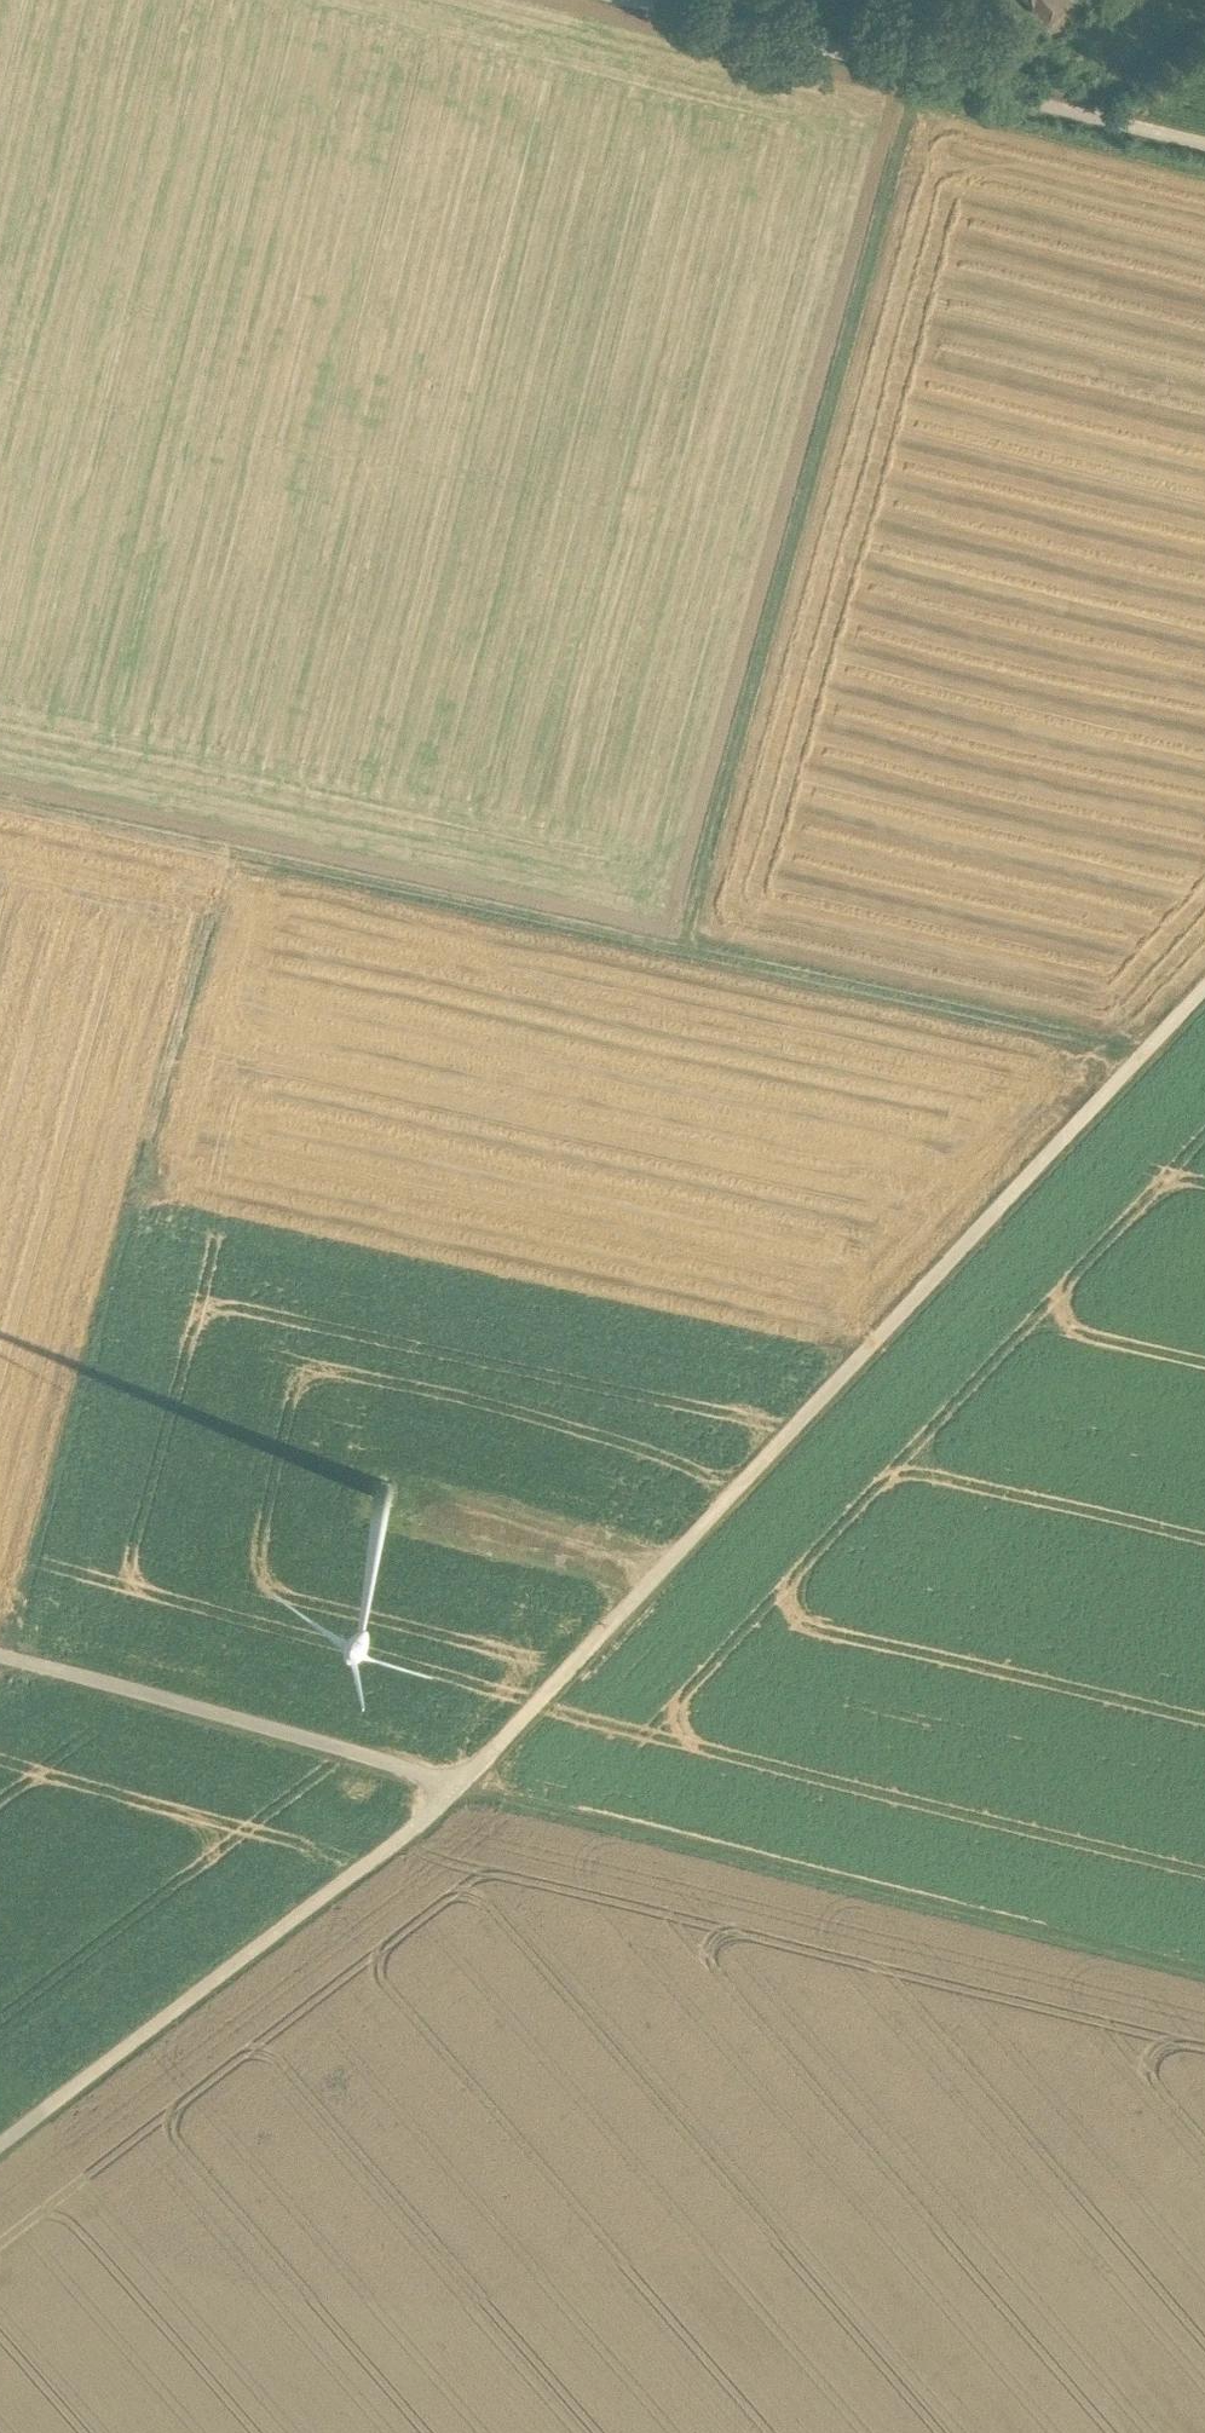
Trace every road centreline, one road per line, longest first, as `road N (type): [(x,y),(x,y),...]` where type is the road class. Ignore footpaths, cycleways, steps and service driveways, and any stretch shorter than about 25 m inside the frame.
road 1 (track): [(0,2149),(436,1809),(1204,992)]
road 2 (track): [(0,1656),(412,1767),(506,1801),(1204,1976)]
road 3 (track): [(1135,1068),(1088,1044),(0,807)]
road 4 (track): [(680,954),(913,75)]
road 5 (track): [(227,856),(12,1659)]
road 6 (track): [(1204,148),(619,0)]
road 7 (track): [(664,1566),(393,1502)]

